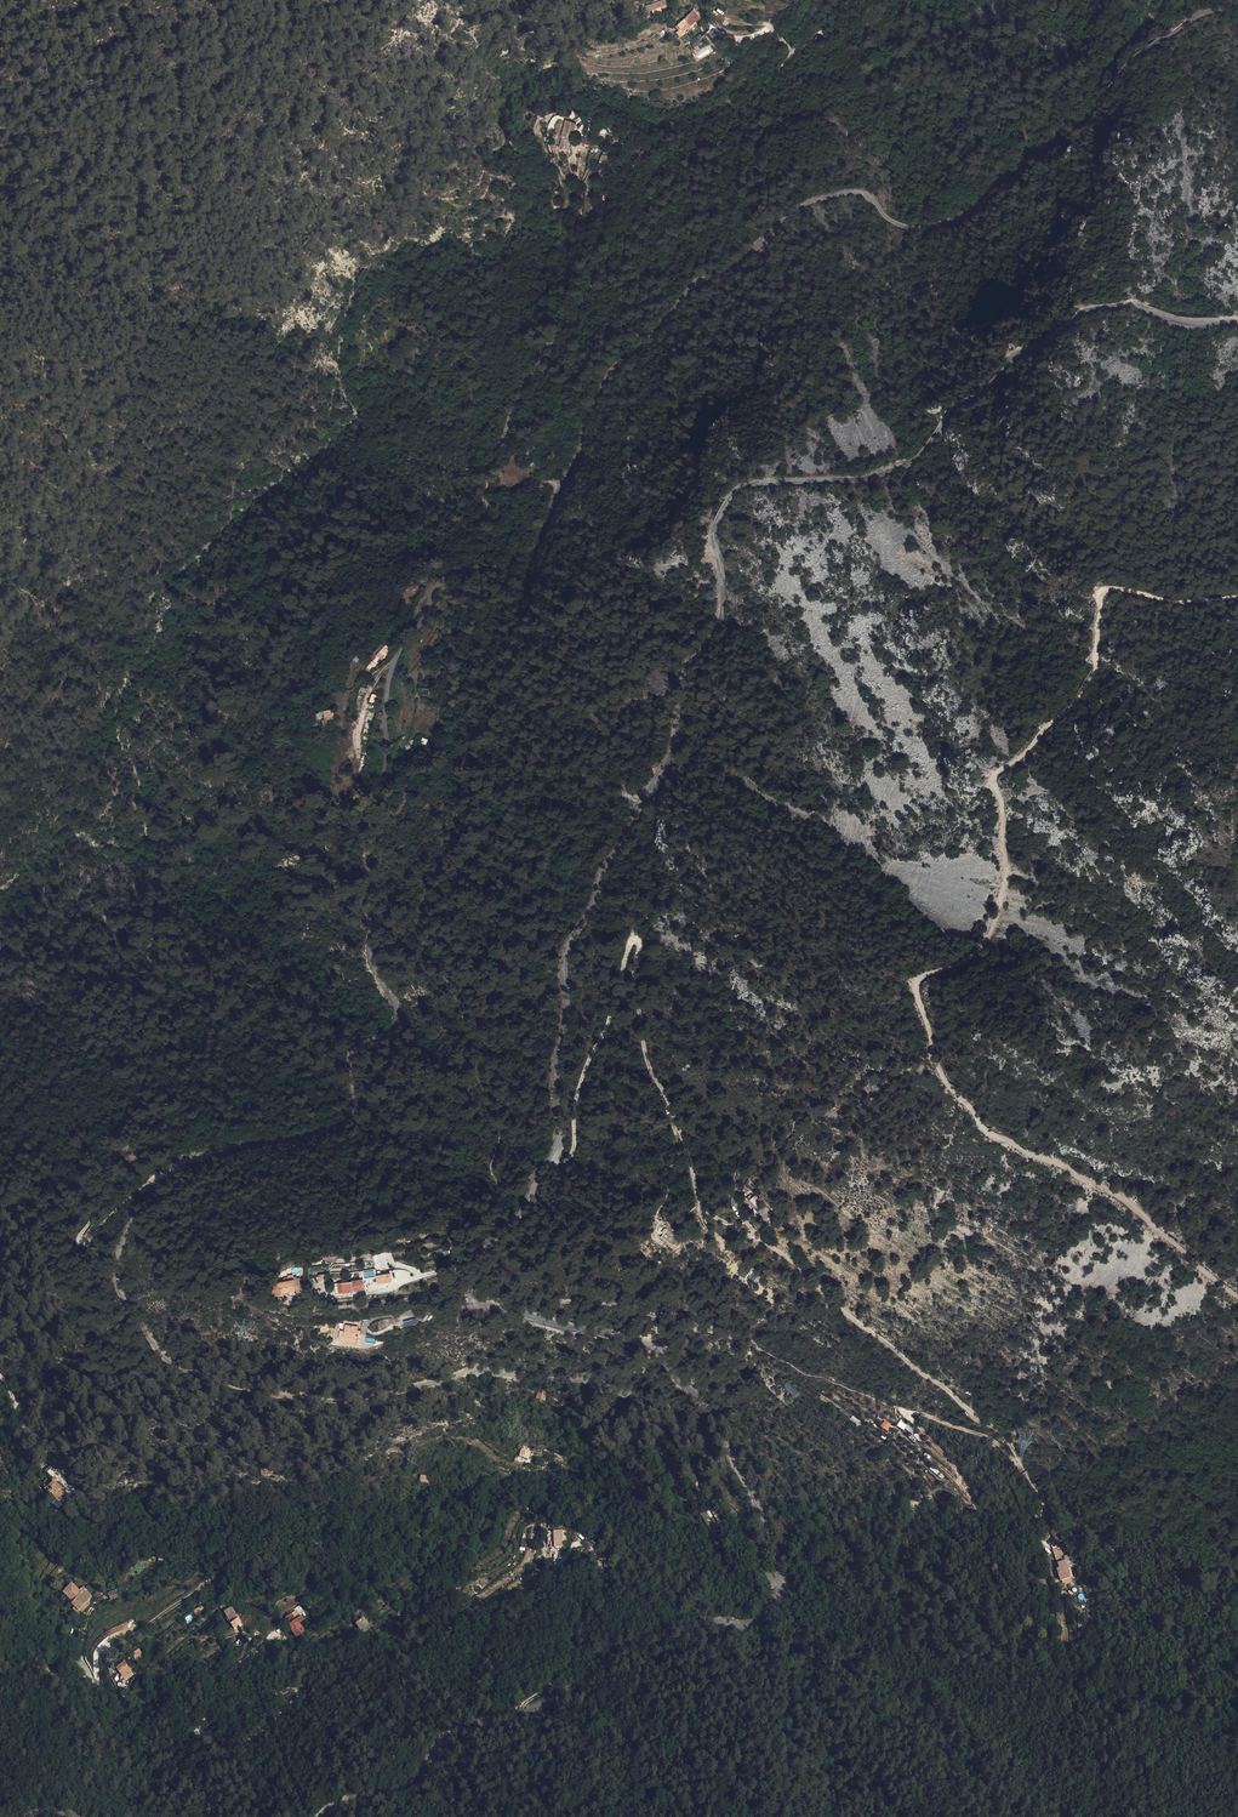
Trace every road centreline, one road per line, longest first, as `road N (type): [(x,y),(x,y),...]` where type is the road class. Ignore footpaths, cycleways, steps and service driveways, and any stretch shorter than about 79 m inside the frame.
road 1 (unclassified): [(781,1588),(782,1569),(753,1494),(661,1351),(477,1300),(460,1271),(516,1220),(559,1144),(568,948),(659,781),(689,672),(722,621),(717,522),(748,485),(875,480),(903,471),(952,410),(987,390),(1017,353),(1091,310),(1140,308),(1177,321),(1237,322)]
road 2 (unclassified): [(781,1588),(680,1436),(628,1394),(586,1376),(559,1380),(490,1369),(341,1401),(246,1385),(192,1372),(165,1355),(116,1276),(119,1250),(169,1173),(336,1130),(359,1113),(350,1062),(399,1020),(370,953),(369,874),(387,780),(391,671),(439,587),(469,568),(515,566),(531,556),(563,485)]
road 3 (track): [(794,54),(739,127),(666,167),(634,207),(572,333),(545,356),(509,421),(491,507),(530,507),(548,484),(563,485),(617,370),(685,297),(749,260),(794,211),(858,193),(901,226),(944,223),(1091,116),(1127,65),(1205,12),(1237,5)]
road 4 (track): [(1237,1295),(1121,1196),(986,1130),(946,1079),(916,988),(986,939),(1006,878),(994,777),(1078,700),(1097,663),(1100,596),(1112,590),(1183,602),(1237,597)]
road 5 (track): [(1018,1461),(1008,1441),(789,1258),(704,1209),(648,1057),(634,1000),(637,940),(578,1088),(575,1146),(563,1162),(552,1159)]
road 6 (unclassified): [(323,1816),(348,1803),(411,1791),(444,1735),(552,1703),(624,1650),(684,1624),(759,1624),(781,1588)]
road 7 (track): [(0,1261),(126,1153),(132,1157),(85,1229),(83,1250),(106,1218),(151,1180),(164,1180)]
road 8 (track): [(905,1411),(983,1435),(1018,1461)]

